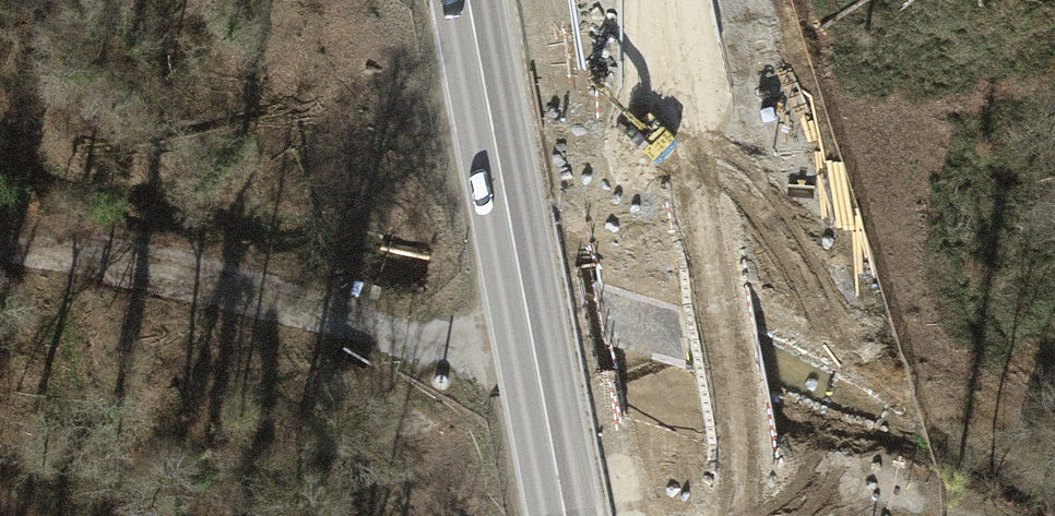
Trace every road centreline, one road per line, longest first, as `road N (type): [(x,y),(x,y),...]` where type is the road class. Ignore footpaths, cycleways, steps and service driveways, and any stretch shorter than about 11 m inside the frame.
road 1 (track): [(0,227),(408,337),(533,346),(932,515)]
road 2 (primary): [(564,515),(470,0)]

